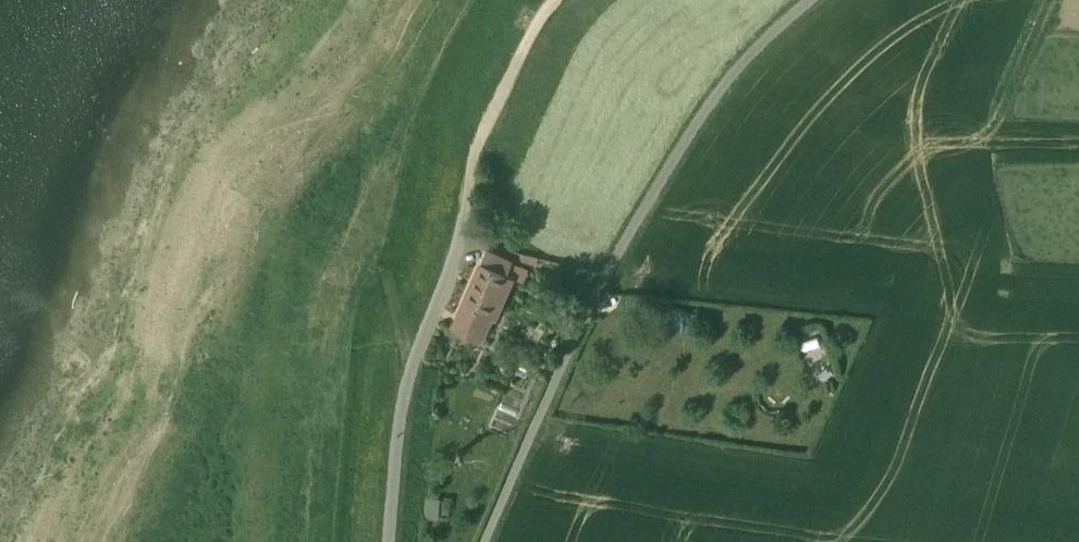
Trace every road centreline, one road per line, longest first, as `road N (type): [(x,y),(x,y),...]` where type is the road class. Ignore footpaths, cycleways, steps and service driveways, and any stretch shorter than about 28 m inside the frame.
road 1 (unclassified): [(481,541),(622,246),(680,147),(732,72),(809,0)]
road 2 (unclassified): [(387,541),(407,379),(453,258),(474,161)]
road 3 (track): [(474,161),(555,0)]

